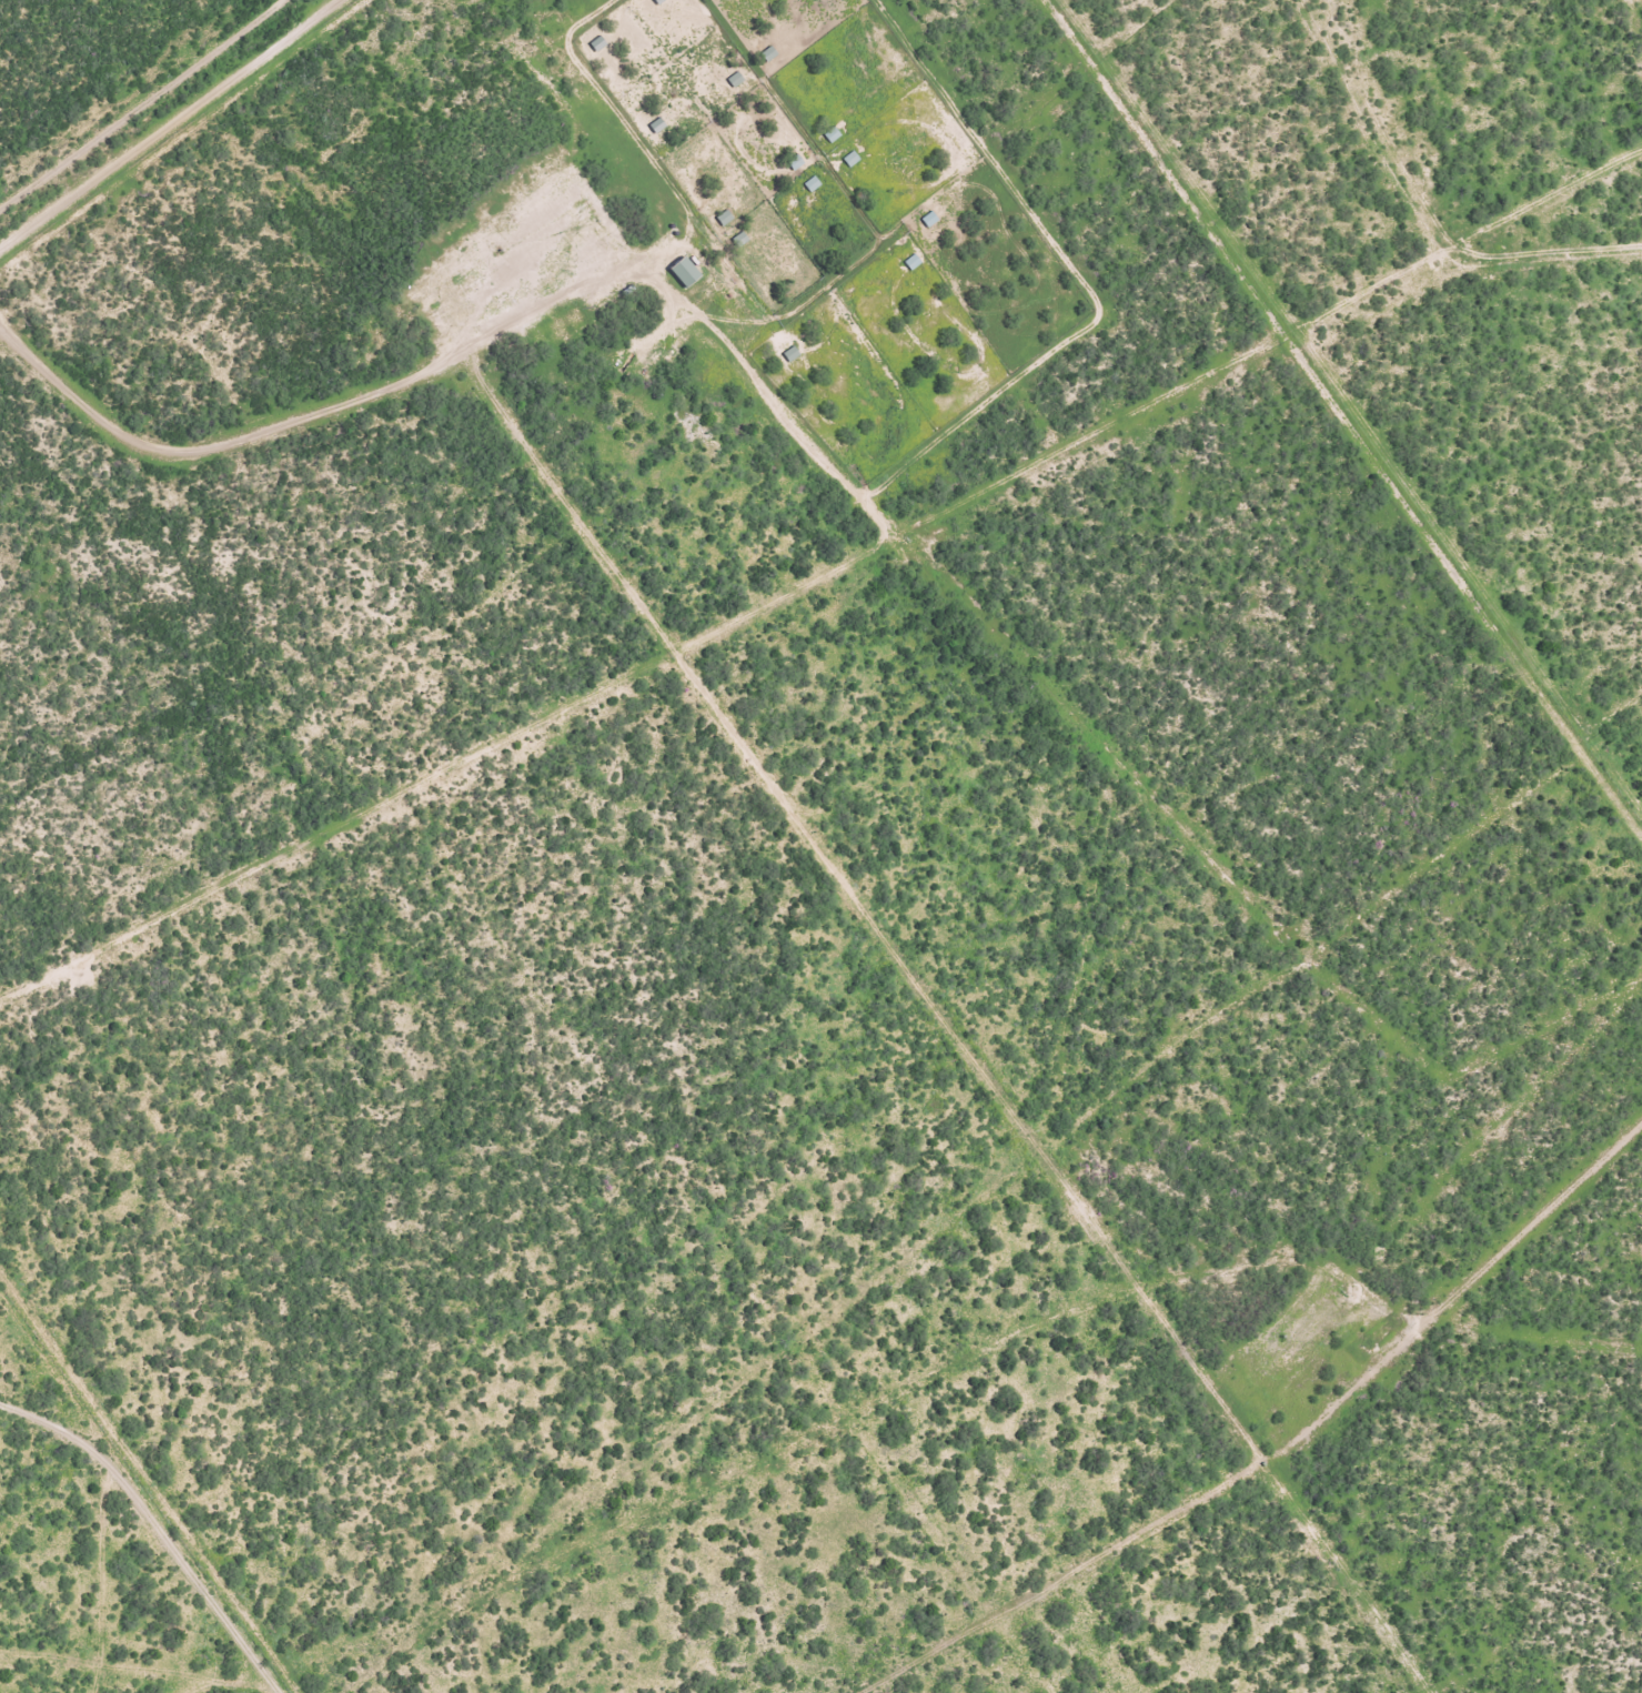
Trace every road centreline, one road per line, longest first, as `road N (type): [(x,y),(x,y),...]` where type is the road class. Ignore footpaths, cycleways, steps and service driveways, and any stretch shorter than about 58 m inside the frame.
road 1 (residential): [(1641,1093),(1333,1391),(1276,1395),(1259,1369),(1276,1316),(1641,906)]
road 2 (residential): [(0,224),(366,0)]

